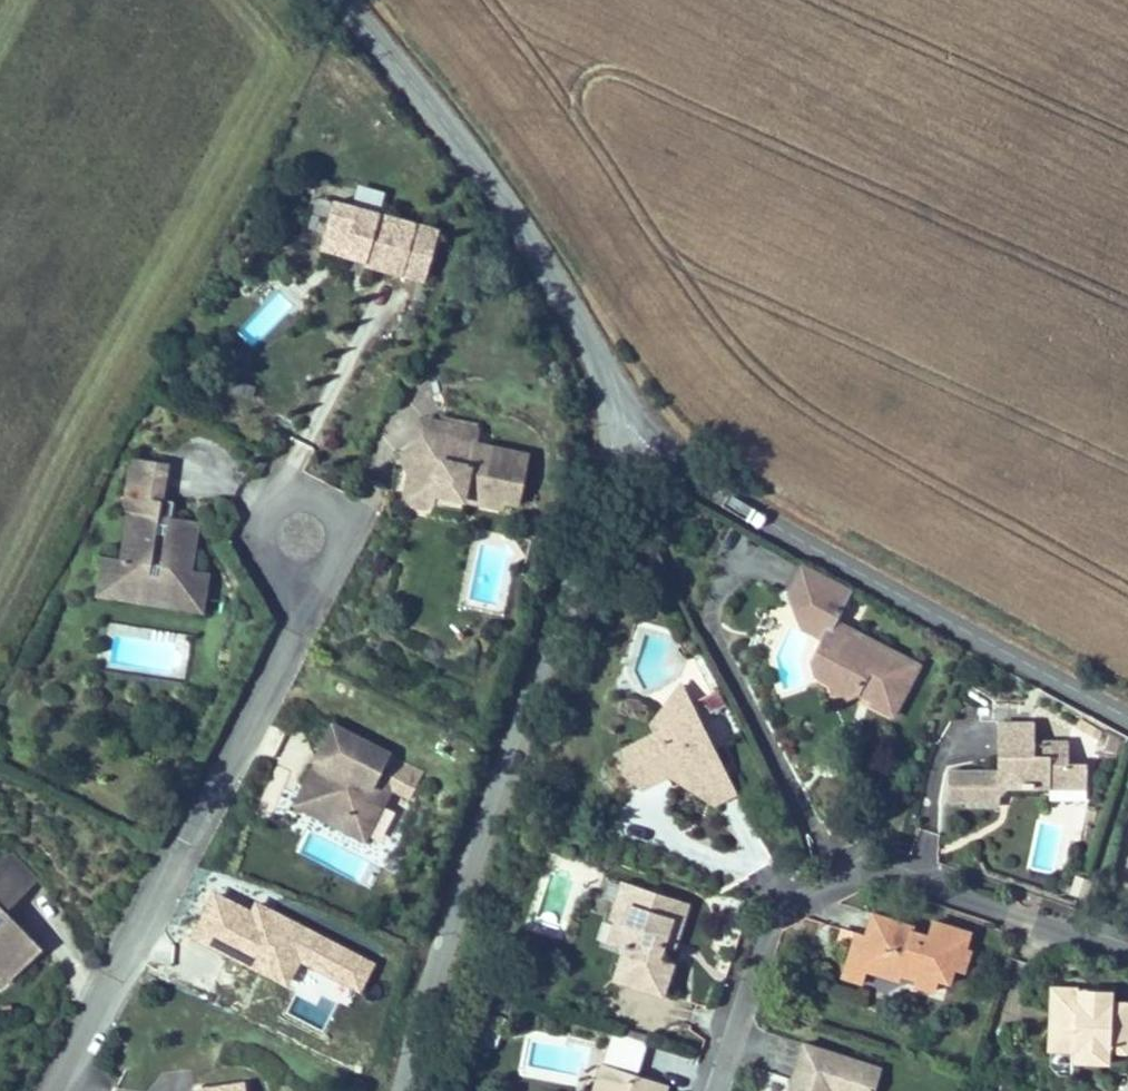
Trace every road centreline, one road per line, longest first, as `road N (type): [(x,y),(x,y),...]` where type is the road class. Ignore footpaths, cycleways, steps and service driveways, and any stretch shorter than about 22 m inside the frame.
road 1 (unclassified): [(402,1090),(607,486),(616,429),(631,410)]
road 2 (residential): [(303,538),(290,631),(49,1090)]
road 3 (residential): [(631,410),(682,470),(1127,717)]
road 4 (residential): [(1127,955),(891,875),(854,878),(776,921),(715,1090)]
road 5 (unclassified): [(631,410),(507,205),(341,0)]

